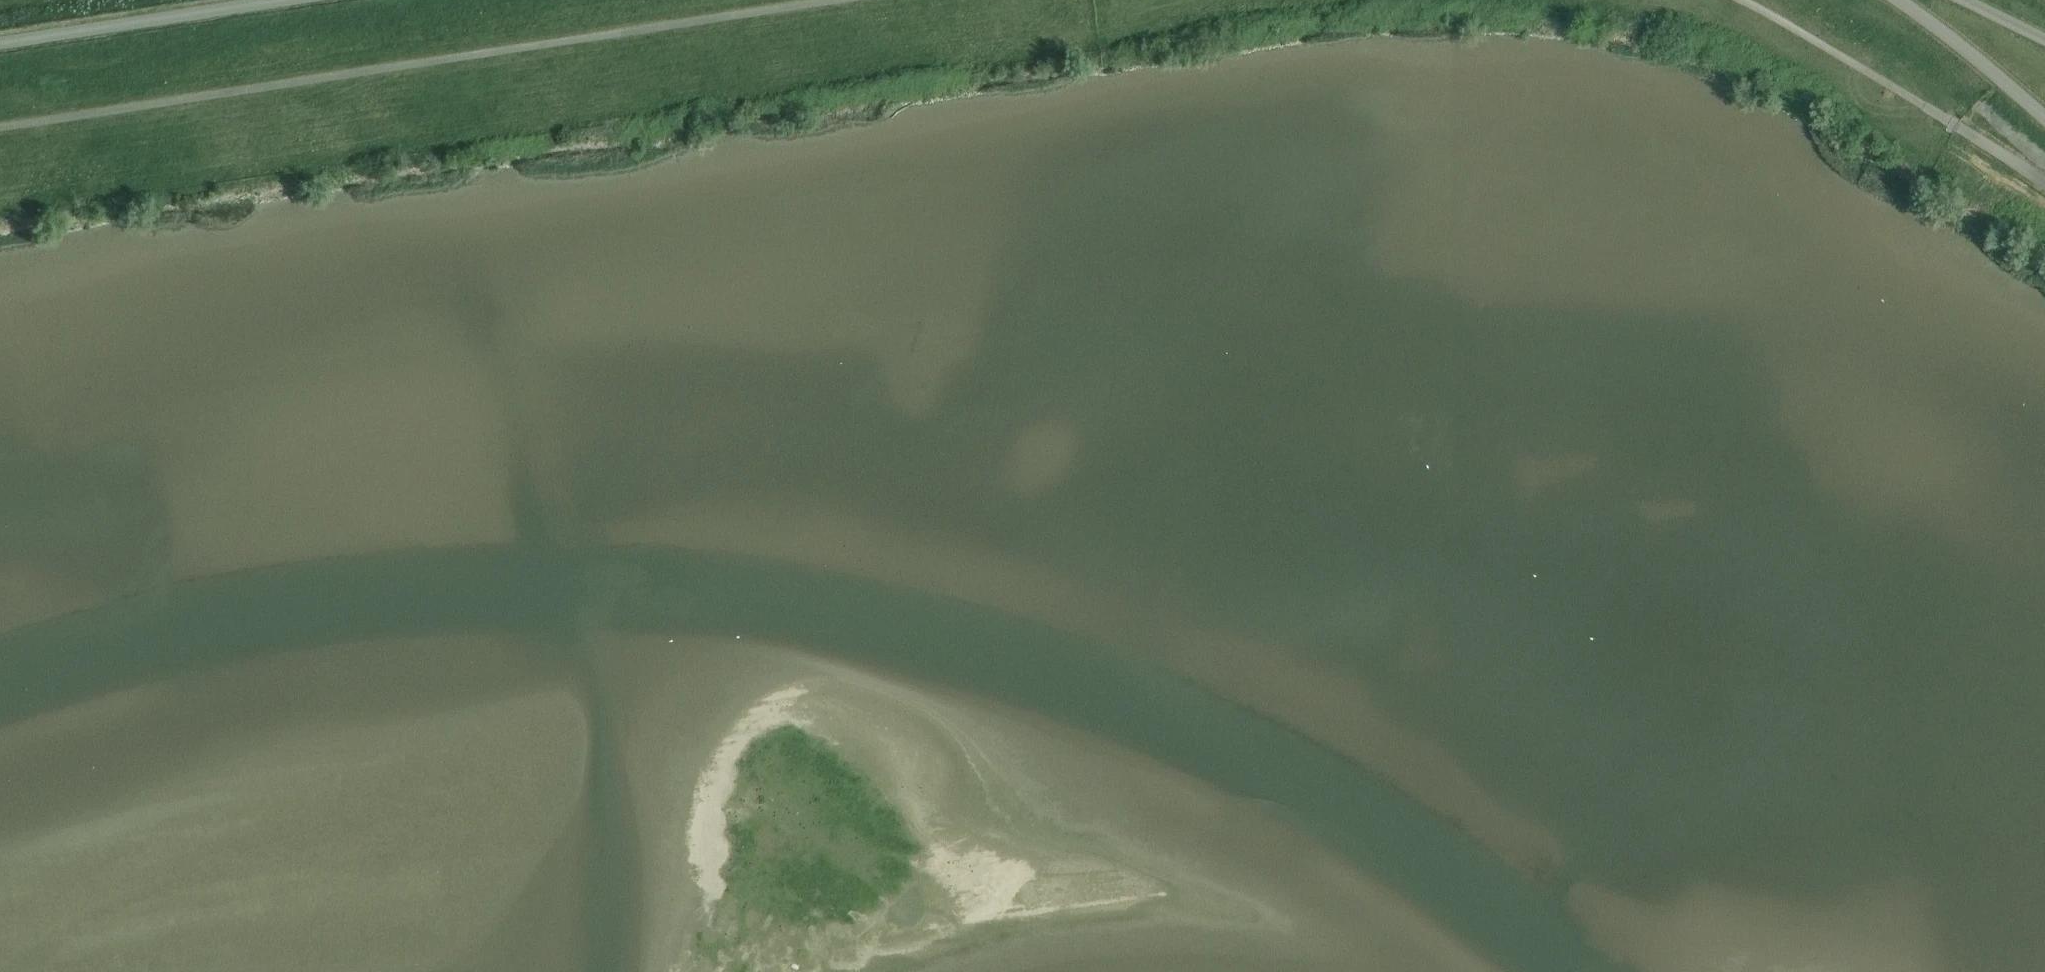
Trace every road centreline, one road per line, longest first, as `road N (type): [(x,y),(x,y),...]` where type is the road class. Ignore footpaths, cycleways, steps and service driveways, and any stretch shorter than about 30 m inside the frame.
road 1 (unclassified): [(0,41),(266,0)]
road 2 (unclassified): [(1900,0),(2044,118)]

